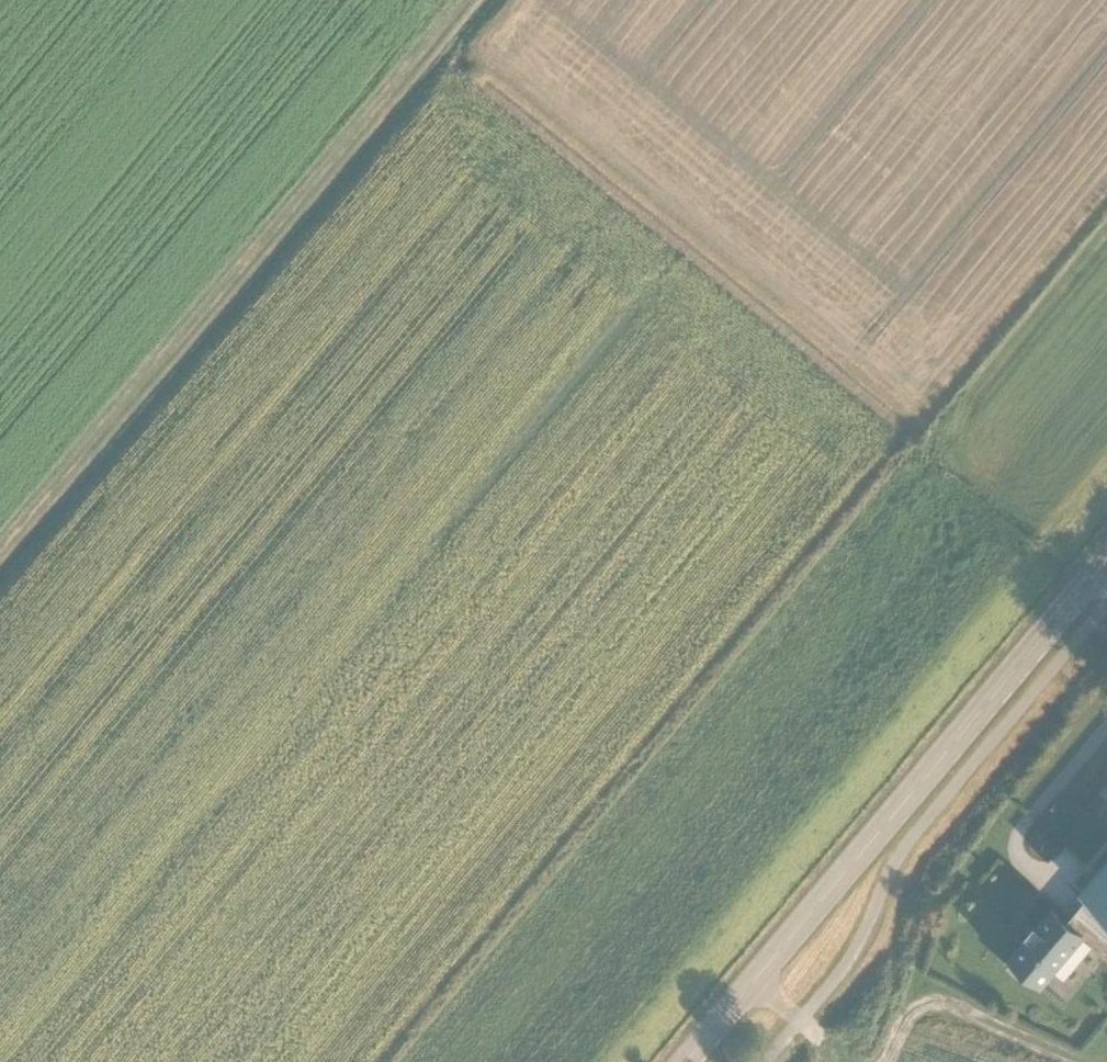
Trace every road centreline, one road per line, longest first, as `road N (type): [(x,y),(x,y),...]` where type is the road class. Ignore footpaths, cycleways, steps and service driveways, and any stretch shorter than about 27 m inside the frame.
road 1 (secondary): [(683,1061),(1106,559)]

